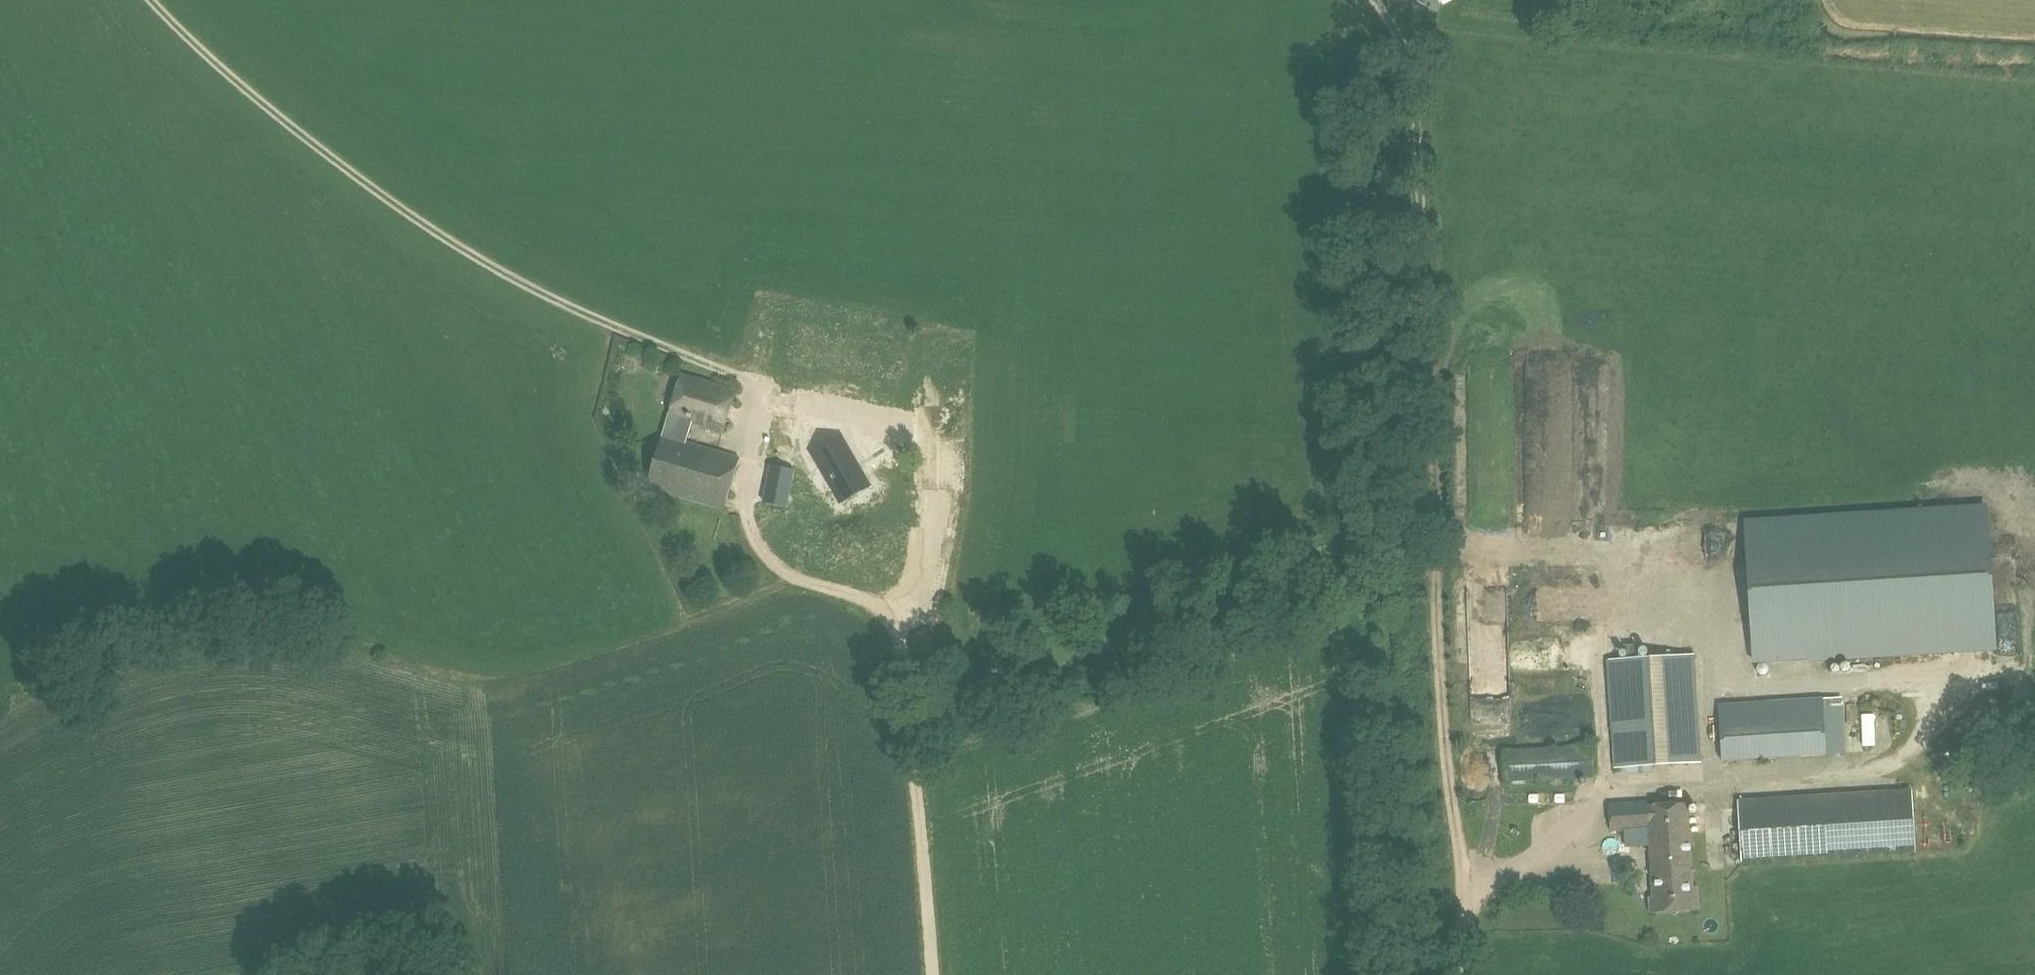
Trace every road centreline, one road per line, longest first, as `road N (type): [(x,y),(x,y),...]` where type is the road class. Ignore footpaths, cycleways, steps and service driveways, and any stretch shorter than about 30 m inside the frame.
road 1 (track): [(1467,974),(1442,693),(1416,88),(1408,48),(1375,0)]

